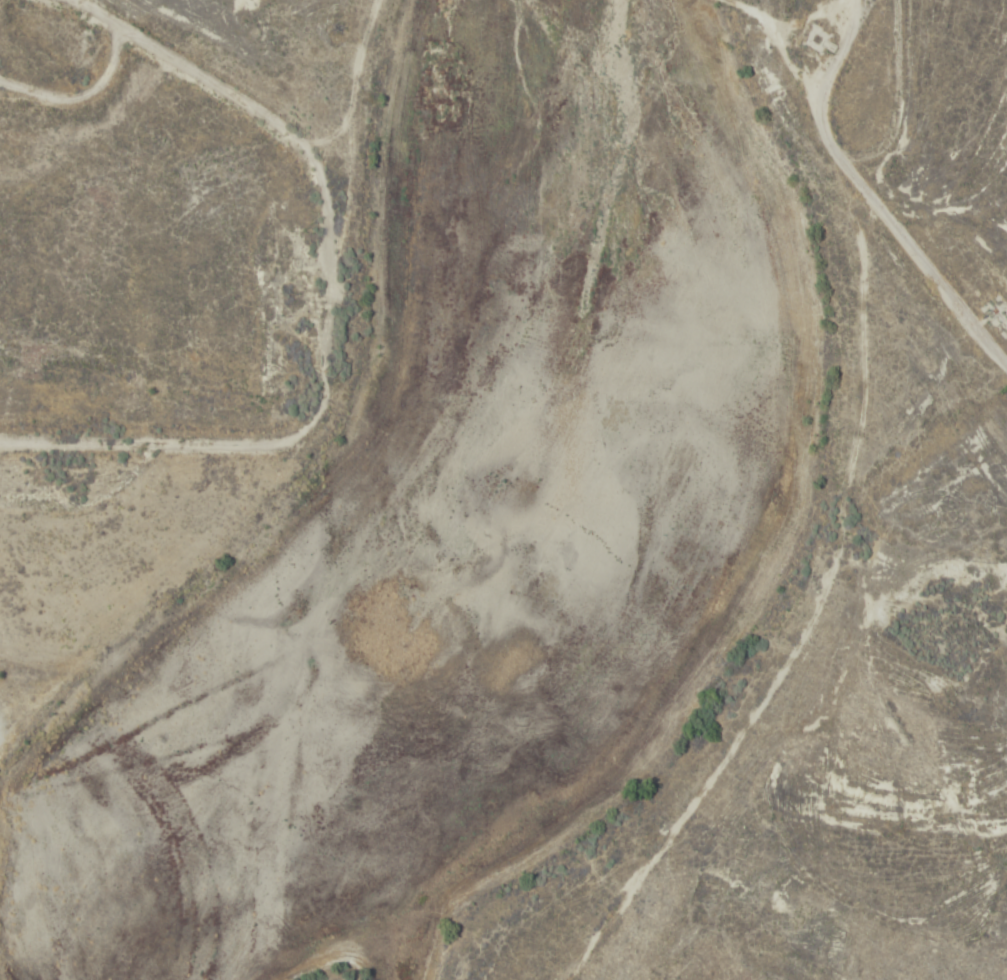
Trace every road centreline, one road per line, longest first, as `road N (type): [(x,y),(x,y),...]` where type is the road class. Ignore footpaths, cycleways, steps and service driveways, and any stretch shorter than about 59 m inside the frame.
road 1 (track): [(77,0),(261,110),(293,148),(317,191),(313,407),(272,444),(0,439)]
road 2 (track): [(1006,375),(815,129),(808,98),(855,0)]

